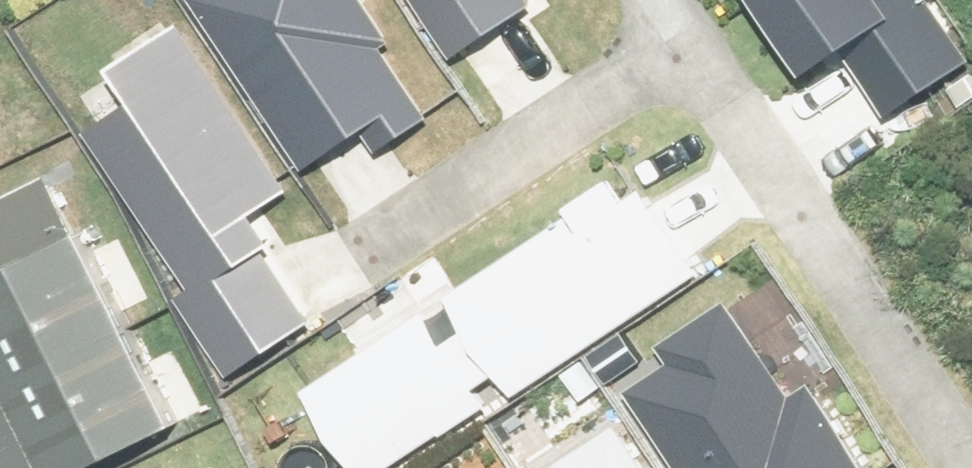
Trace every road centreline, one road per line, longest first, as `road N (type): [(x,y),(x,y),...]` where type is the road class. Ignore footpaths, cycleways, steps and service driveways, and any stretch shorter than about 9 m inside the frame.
road 1 (residential): [(949,467),(922,382),(671,41)]
road 2 (residential): [(326,286),(671,41)]

